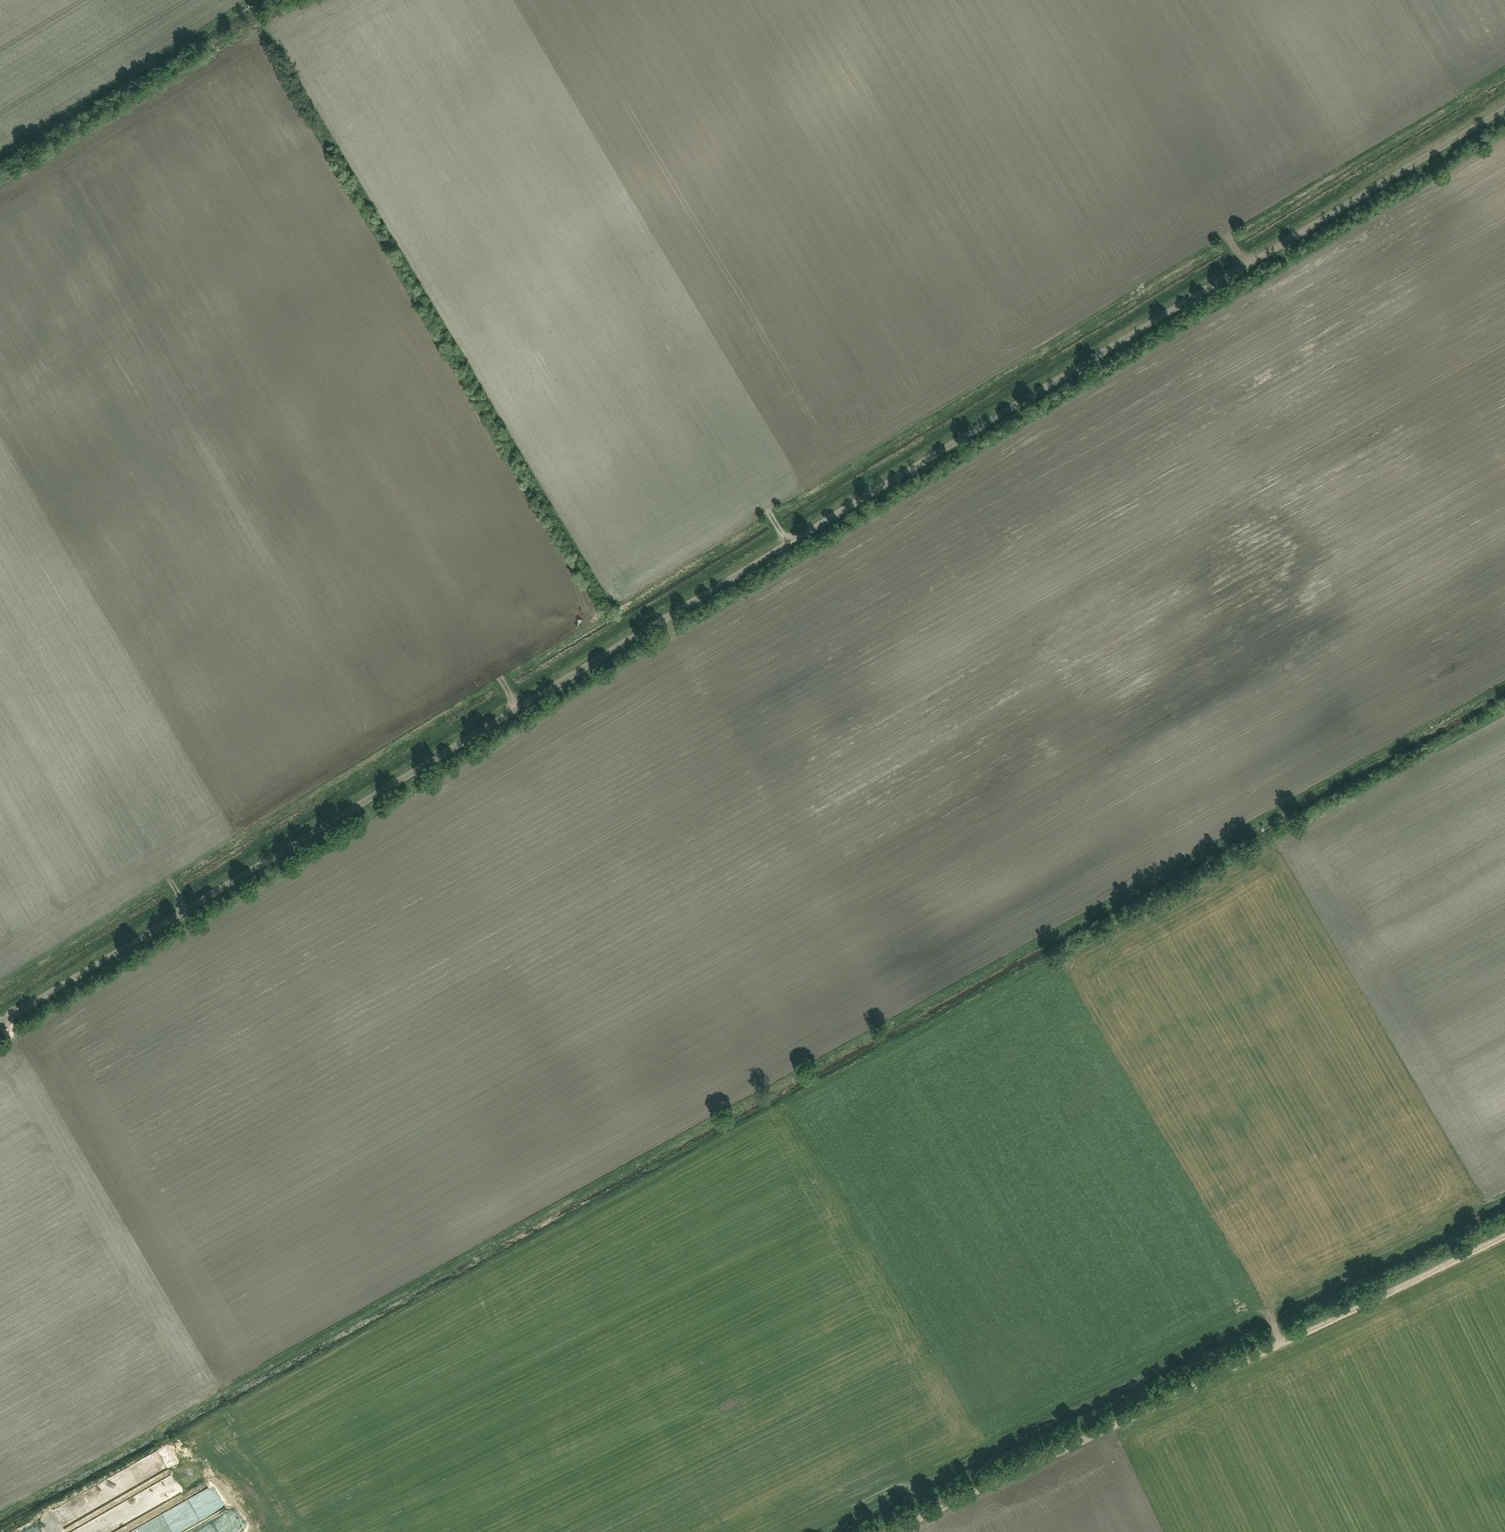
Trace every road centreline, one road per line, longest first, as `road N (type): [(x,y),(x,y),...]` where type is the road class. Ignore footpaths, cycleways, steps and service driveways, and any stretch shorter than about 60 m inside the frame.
road 1 (residential): [(0,1024),(1504,109)]
road 2 (track): [(895,1531),(1504,1235)]

